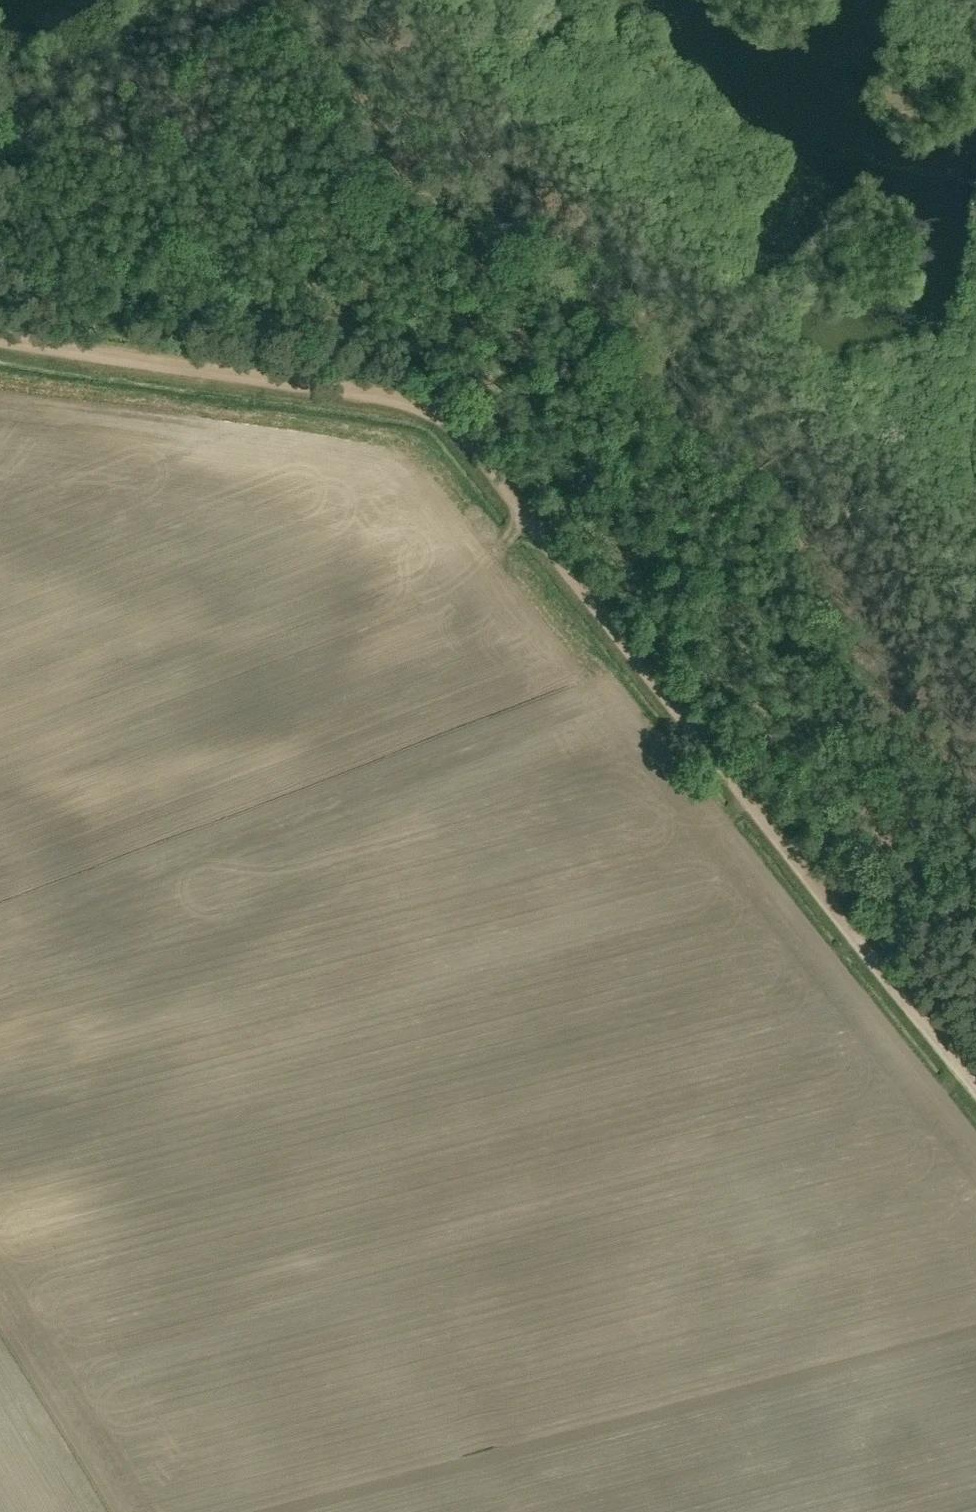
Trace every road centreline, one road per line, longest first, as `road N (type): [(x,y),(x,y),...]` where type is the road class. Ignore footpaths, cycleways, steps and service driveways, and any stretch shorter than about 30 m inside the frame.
road 1 (track): [(975,1084),(510,490)]
road 2 (track): [(510,490),(456,434),(385,397),(0,342)]

